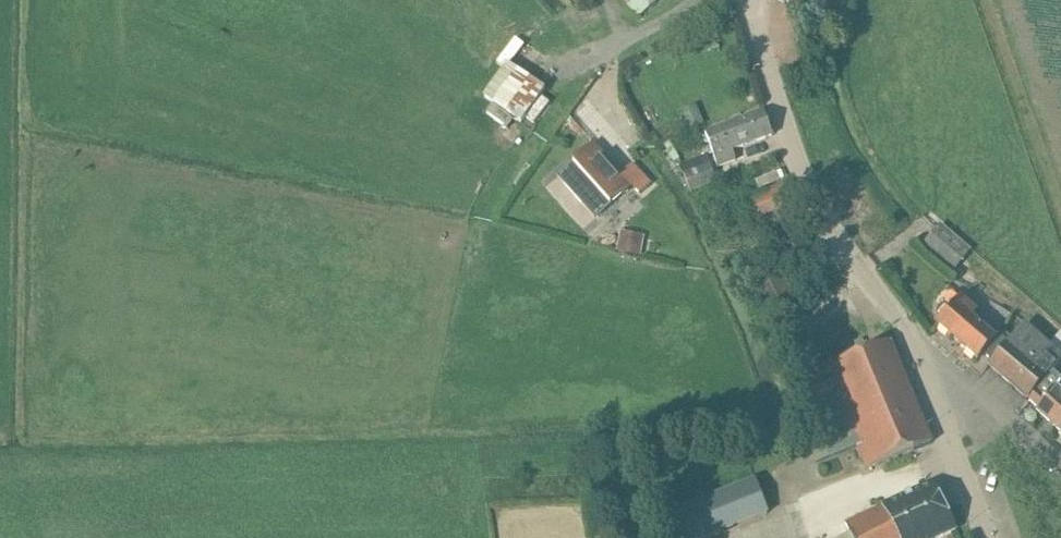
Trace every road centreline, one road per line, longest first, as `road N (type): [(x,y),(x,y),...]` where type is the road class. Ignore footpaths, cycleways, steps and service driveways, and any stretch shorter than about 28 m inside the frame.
road 1 (unclassified): [(919,361),(836,241),(794,162),(752,0)]
road 2 (unclassified): [(993,537),(919,361)]
road 3 (residential): [(1060,464),(1011,418),(919,361)]

